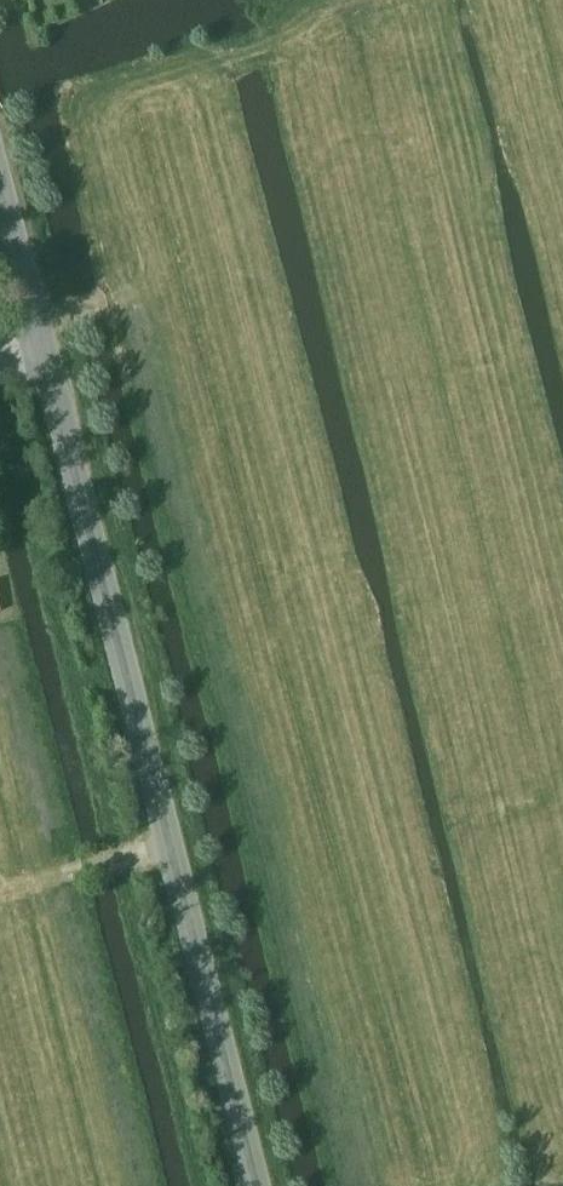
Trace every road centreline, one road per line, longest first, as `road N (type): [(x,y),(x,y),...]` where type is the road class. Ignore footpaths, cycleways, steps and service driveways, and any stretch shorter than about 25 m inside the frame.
road 1 (tertiary): [(257,1185),(0,188)]

